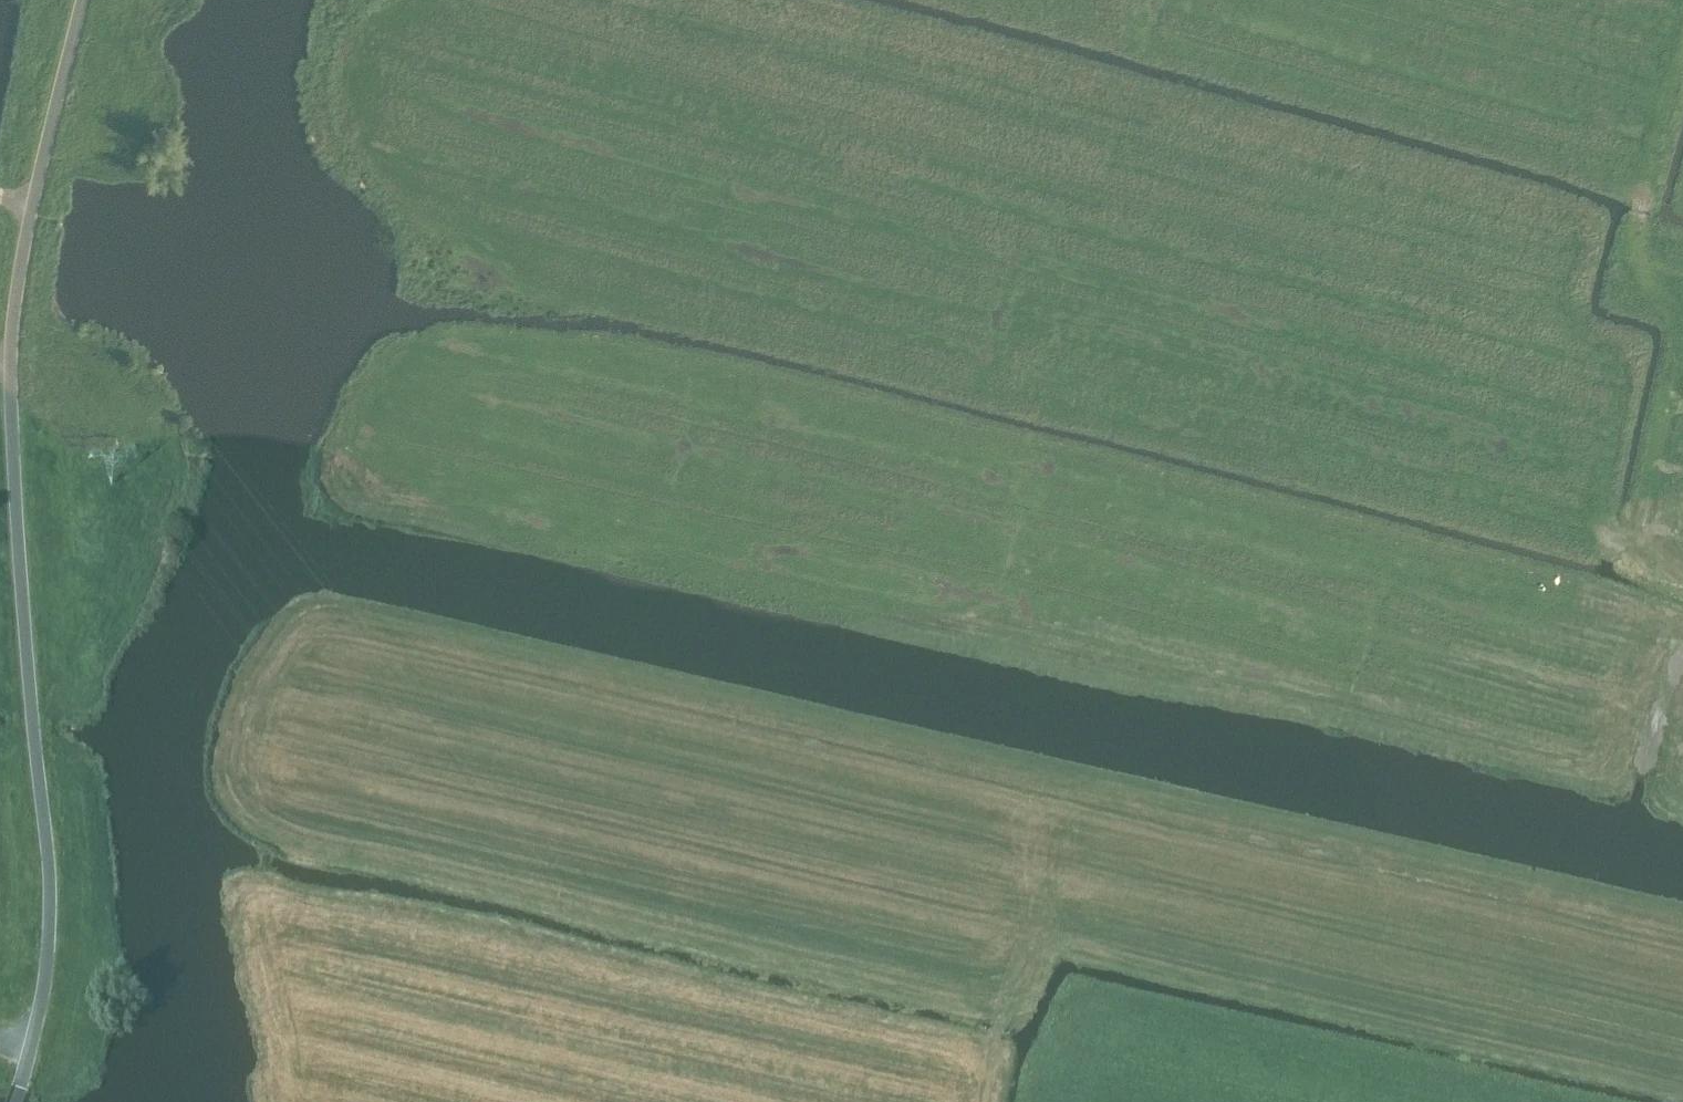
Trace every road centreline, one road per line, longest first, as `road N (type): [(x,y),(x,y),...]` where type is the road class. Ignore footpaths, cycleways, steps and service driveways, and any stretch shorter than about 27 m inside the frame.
road 1 (track): [(1010,982),(981,1101)]

